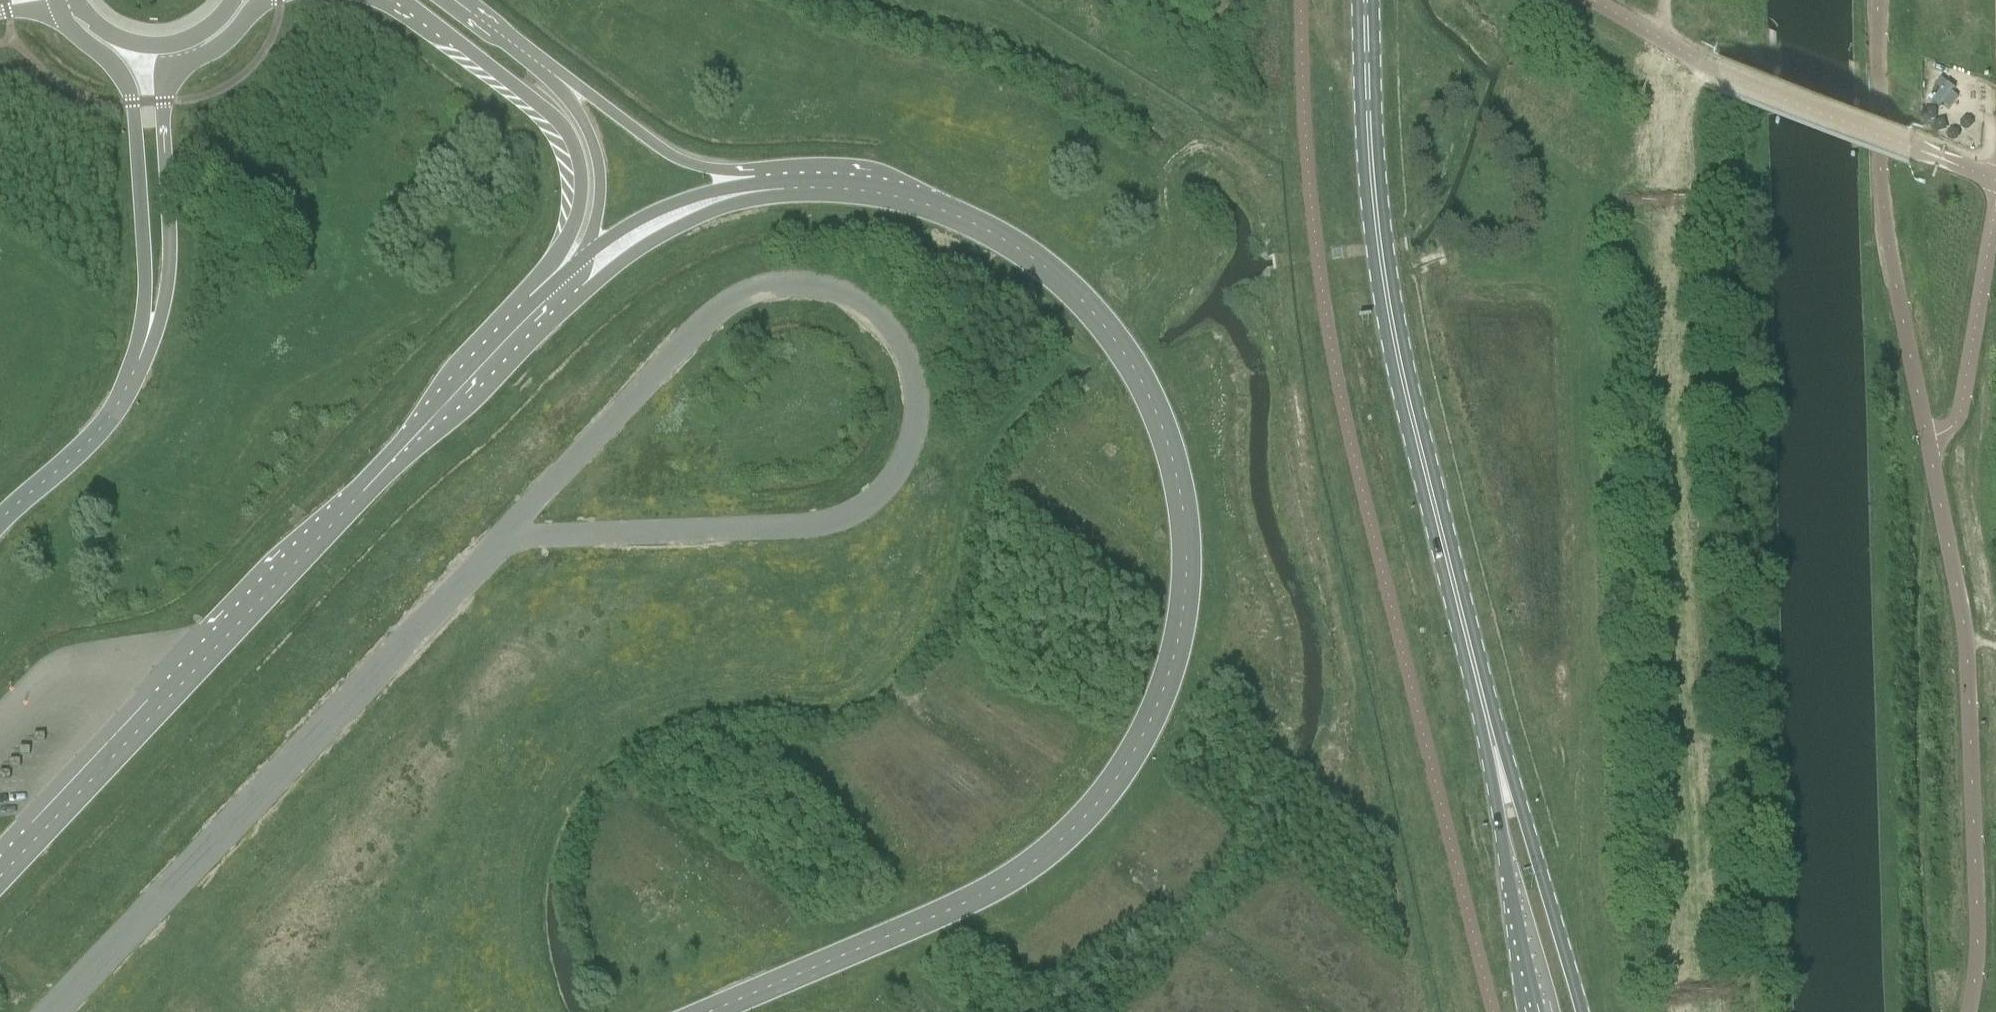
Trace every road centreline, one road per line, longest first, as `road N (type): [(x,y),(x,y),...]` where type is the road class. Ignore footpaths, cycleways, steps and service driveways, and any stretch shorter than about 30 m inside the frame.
road 1 (secondary): [(1494,756),(1387,289),(1367,0)]
road 2 (secondary): [(1580,1011),(1523,817),(1494,756)]
road 3 (secondary): [(1494,756),(1500,832),(1538,1011)]

